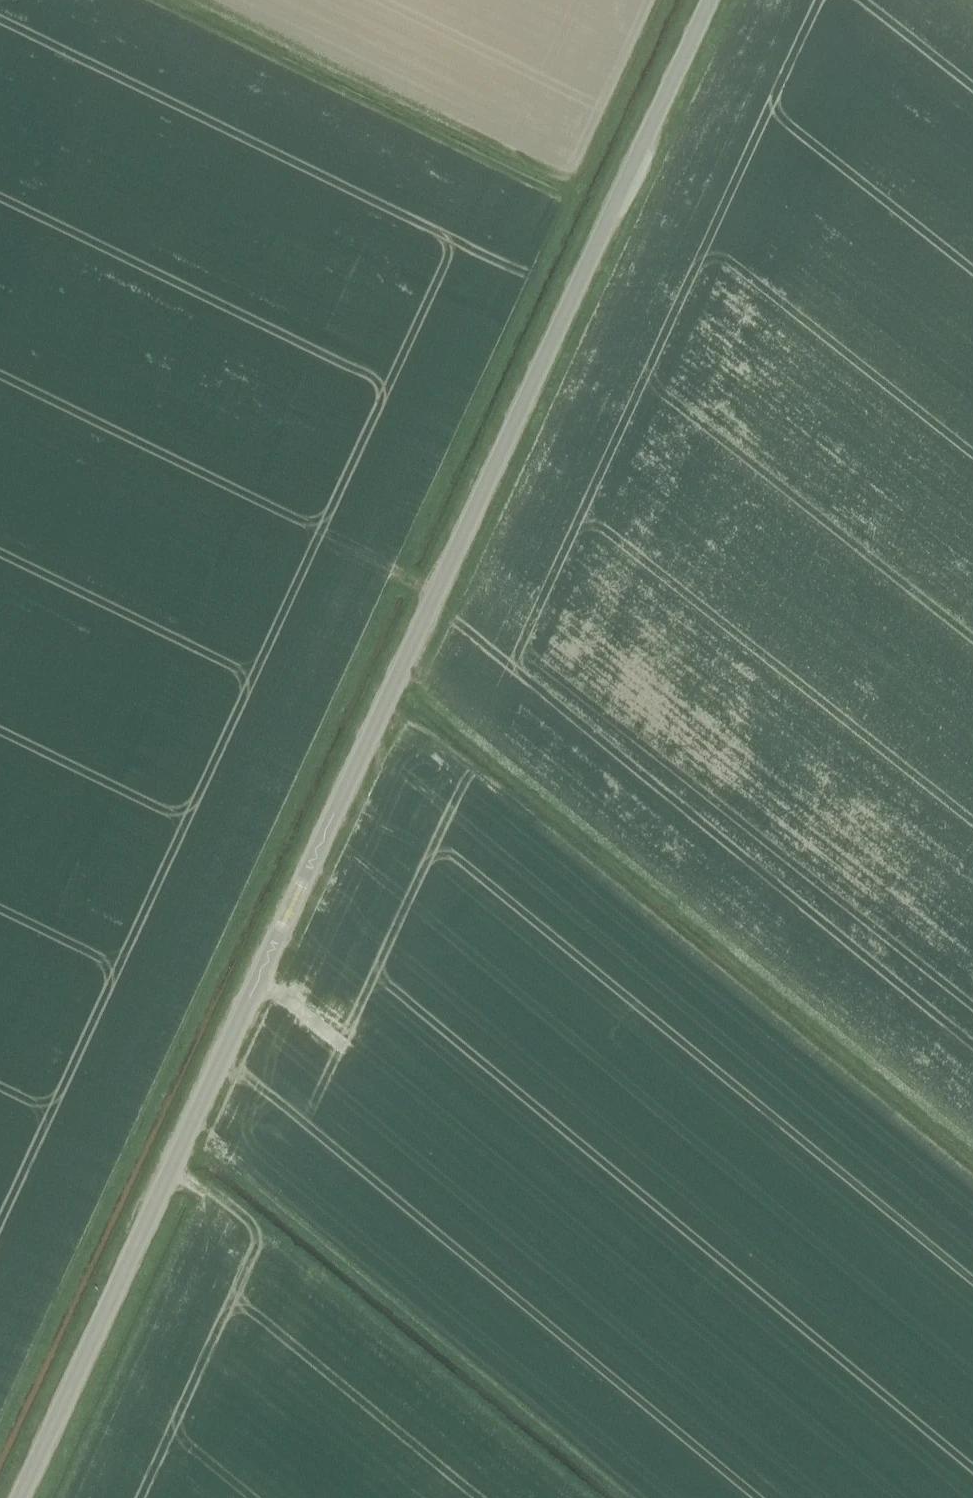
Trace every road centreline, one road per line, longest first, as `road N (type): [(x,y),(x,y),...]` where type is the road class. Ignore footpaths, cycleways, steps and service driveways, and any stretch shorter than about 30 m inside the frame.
road 1 (unclassified): [(19,1497),(710,0)]

